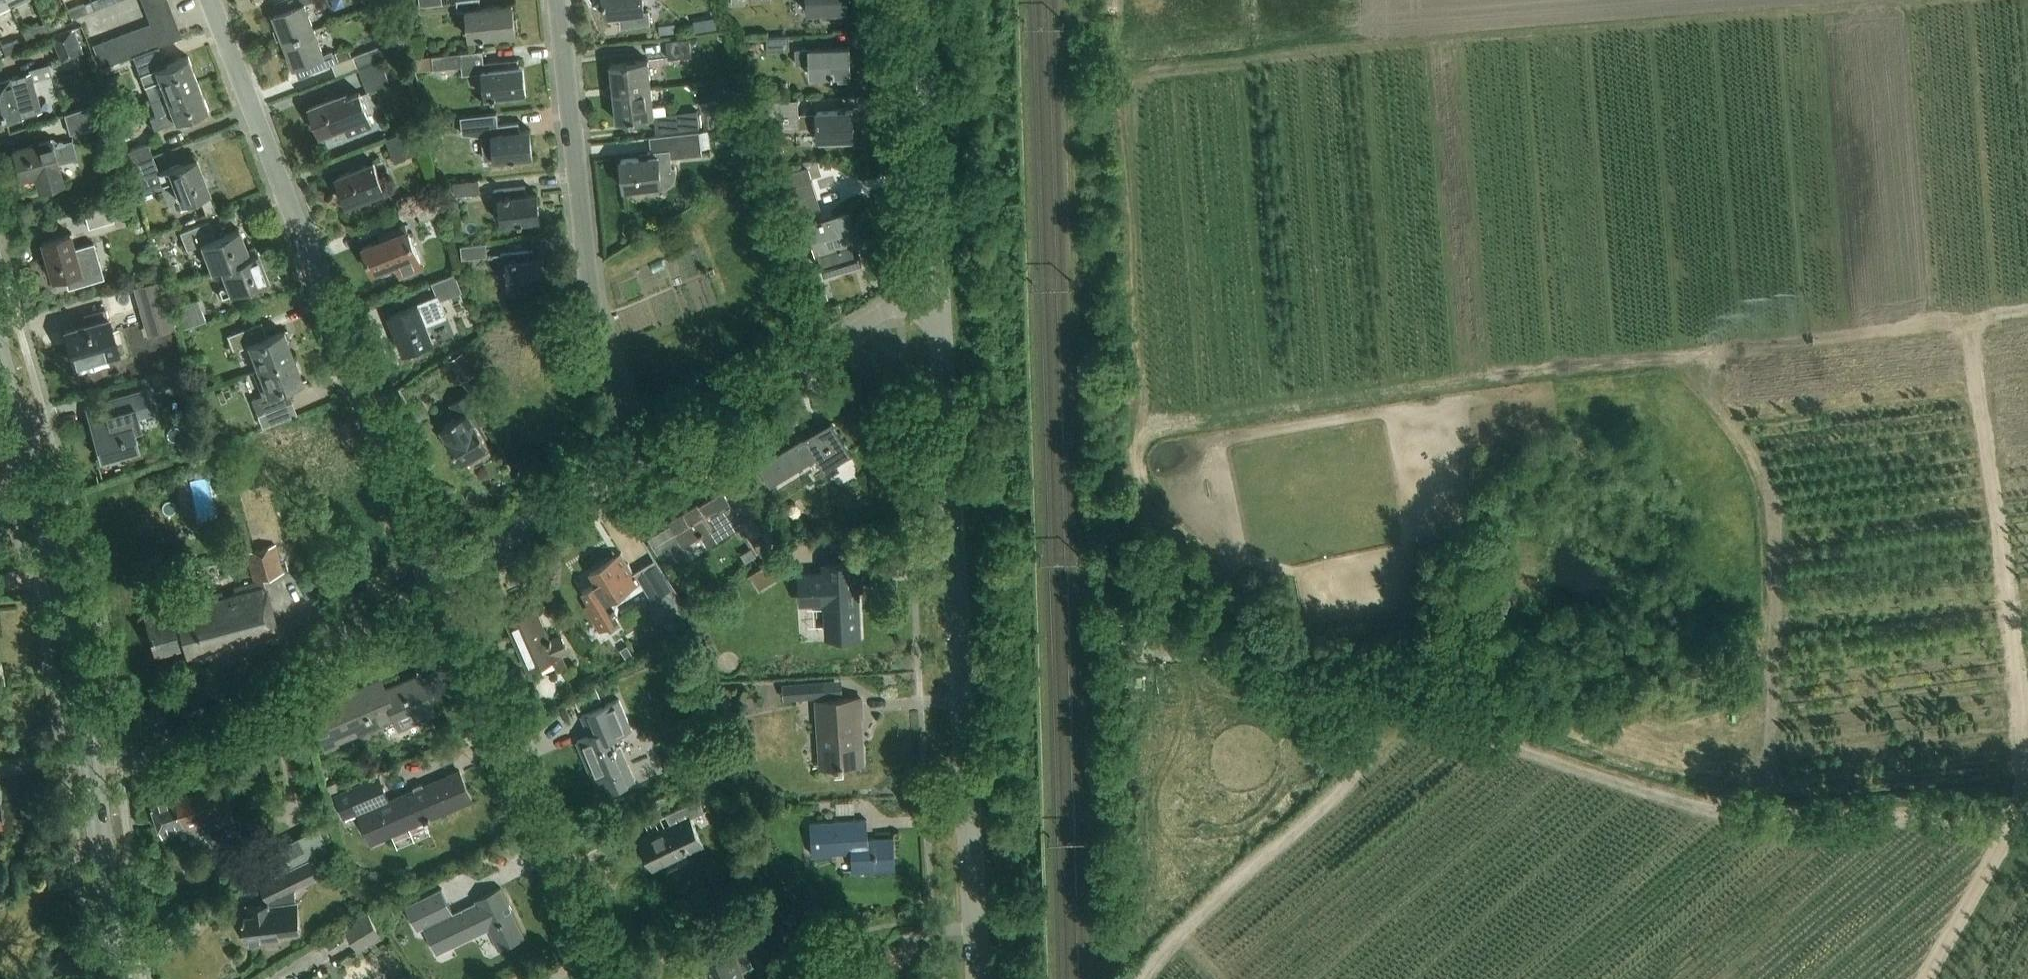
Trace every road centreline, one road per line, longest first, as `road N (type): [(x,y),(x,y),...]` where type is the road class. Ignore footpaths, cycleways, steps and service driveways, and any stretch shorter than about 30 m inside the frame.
road 1 (track): [(1146,978),(1214,895),(1343,787),(1361,739),(1350,684),(1233,616),(1220,562),(1145,479),(1142,445),(1160,426),(2027,312)]
road 2 (track): [(1148,436),(1137,405),(1130,77),(1139,69),(1979,0)]
road 3 (track): [(1350,684),(1541,757),(1740,818),(1833,826),(2019,819),(2022,721),(1970,320)]
road 4 (unclassified): [(979,978),(939,285)]
road 5 (unclassified): [(420,595),(195,0)]
road 6 (secondary): [(114,978),(76,669),(0,366)]
road 7 (unclassified): [(632,467),(578,334),(542,0)]
road 8 (unclassified): [(596,978),(420,595)]
road 9 (unclassified): [(632,467),(939,285)]
road 10 (unclassified): [(130,768),(420,595)]
road 11 (unclassified): [(939,285),(925,0)]
road 12 (unclassified): [(420,595),(632,467)]
road 13 (track): [(1926,978),(2019,819),(2027,820)]

